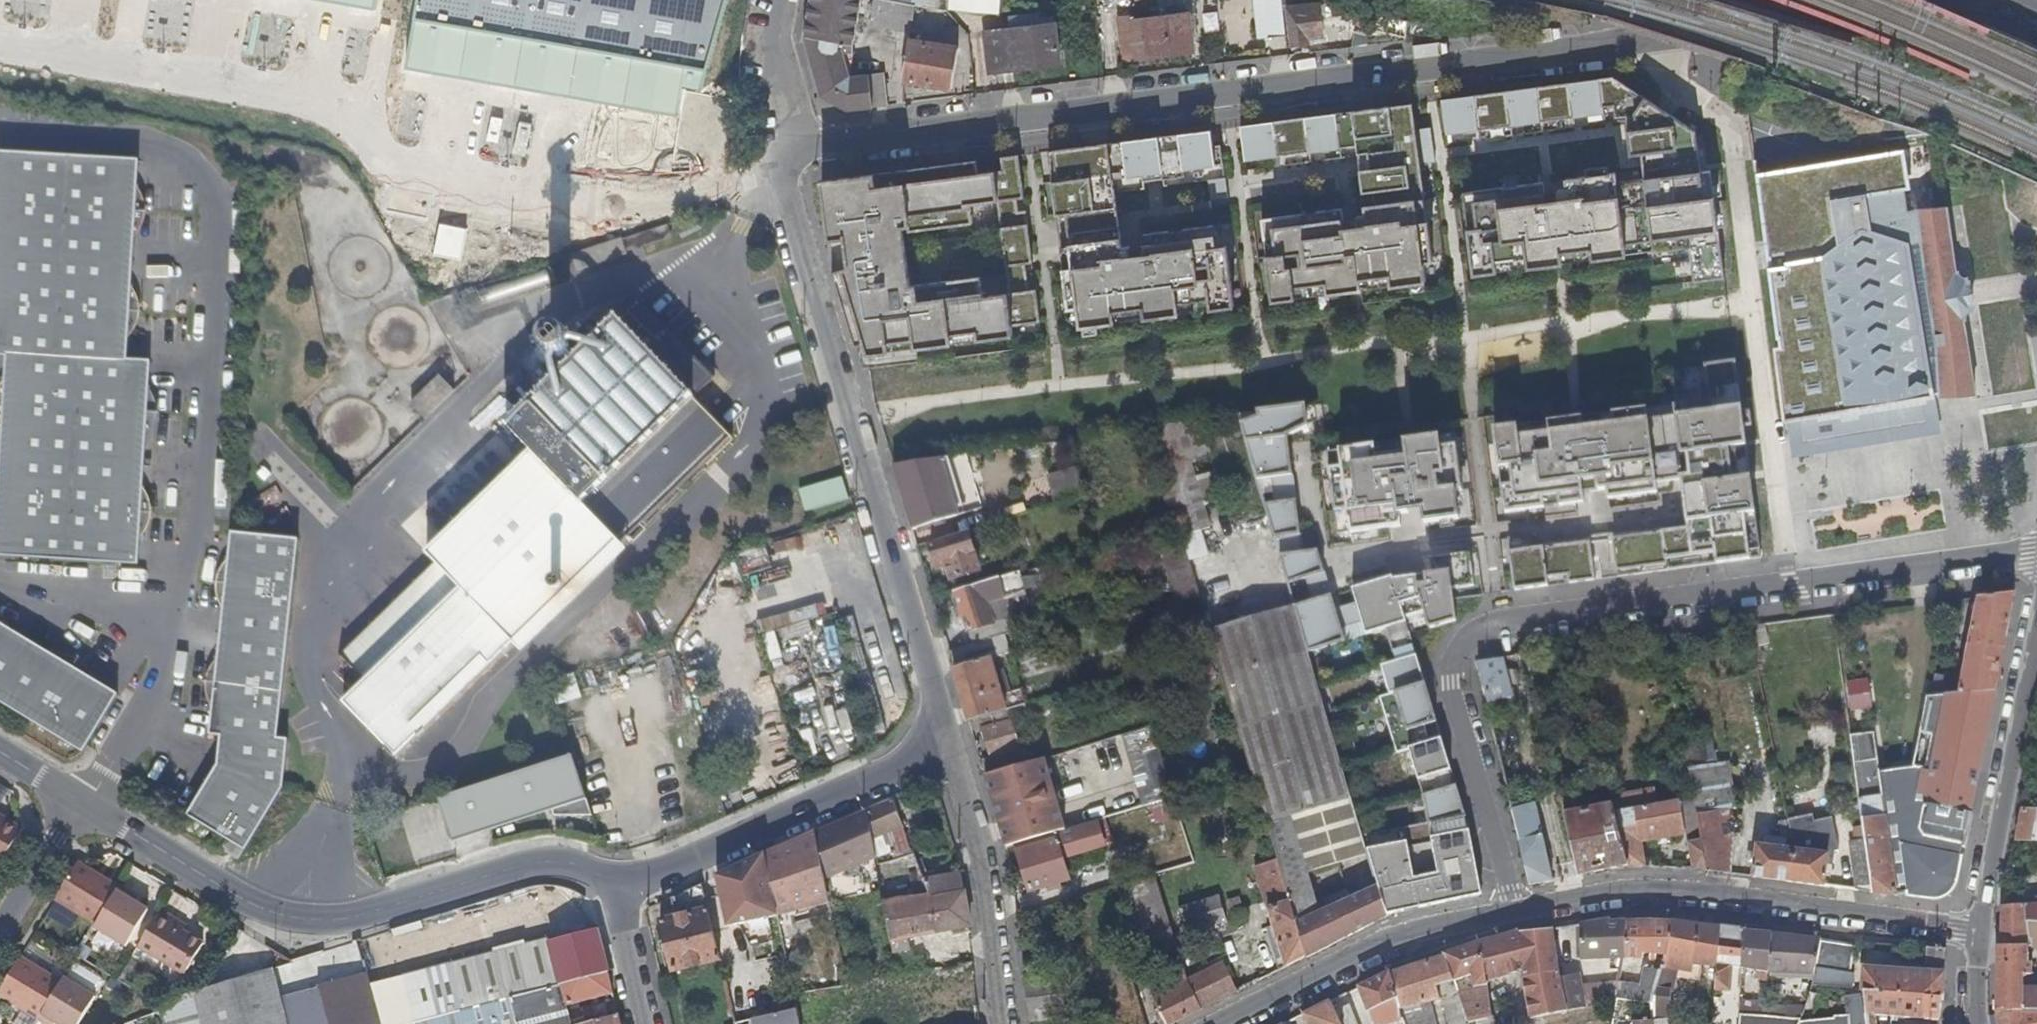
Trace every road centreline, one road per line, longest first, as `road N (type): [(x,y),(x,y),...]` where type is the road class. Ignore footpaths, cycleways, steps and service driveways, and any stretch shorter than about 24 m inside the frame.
road 1 (residential): [(799,149),(1616,39),(1786,9)]
road 2 (residential): [(1517,909),(1449,681),(1470,632),(1499,621),(2036,553)]
road 3 (residential): [(953,741),(784,169),(799,149)]
road 4 (residential): [(77,806),(276,914),(367,915),(541,861),(609,881)]
road 5 (tertiary): [(1980,928),(1663,891),(1517,909)]
road 6 (residential): [(609,881),(953,741)]
road 7 (tertiary): [(1517,909),(1350,952),(1210,1023)]
road 8 (tertiary): [(1980,928),(2036,631)]
road 9 (residential): [(1003,1023),(990,907),(953,741)]
road 10 (residential): [(799,149),(776,28),(782,0)]
road 11 (residential): [(0,931),(77,806)]
road 12 (residential): [(641,1023),(609,881)]

